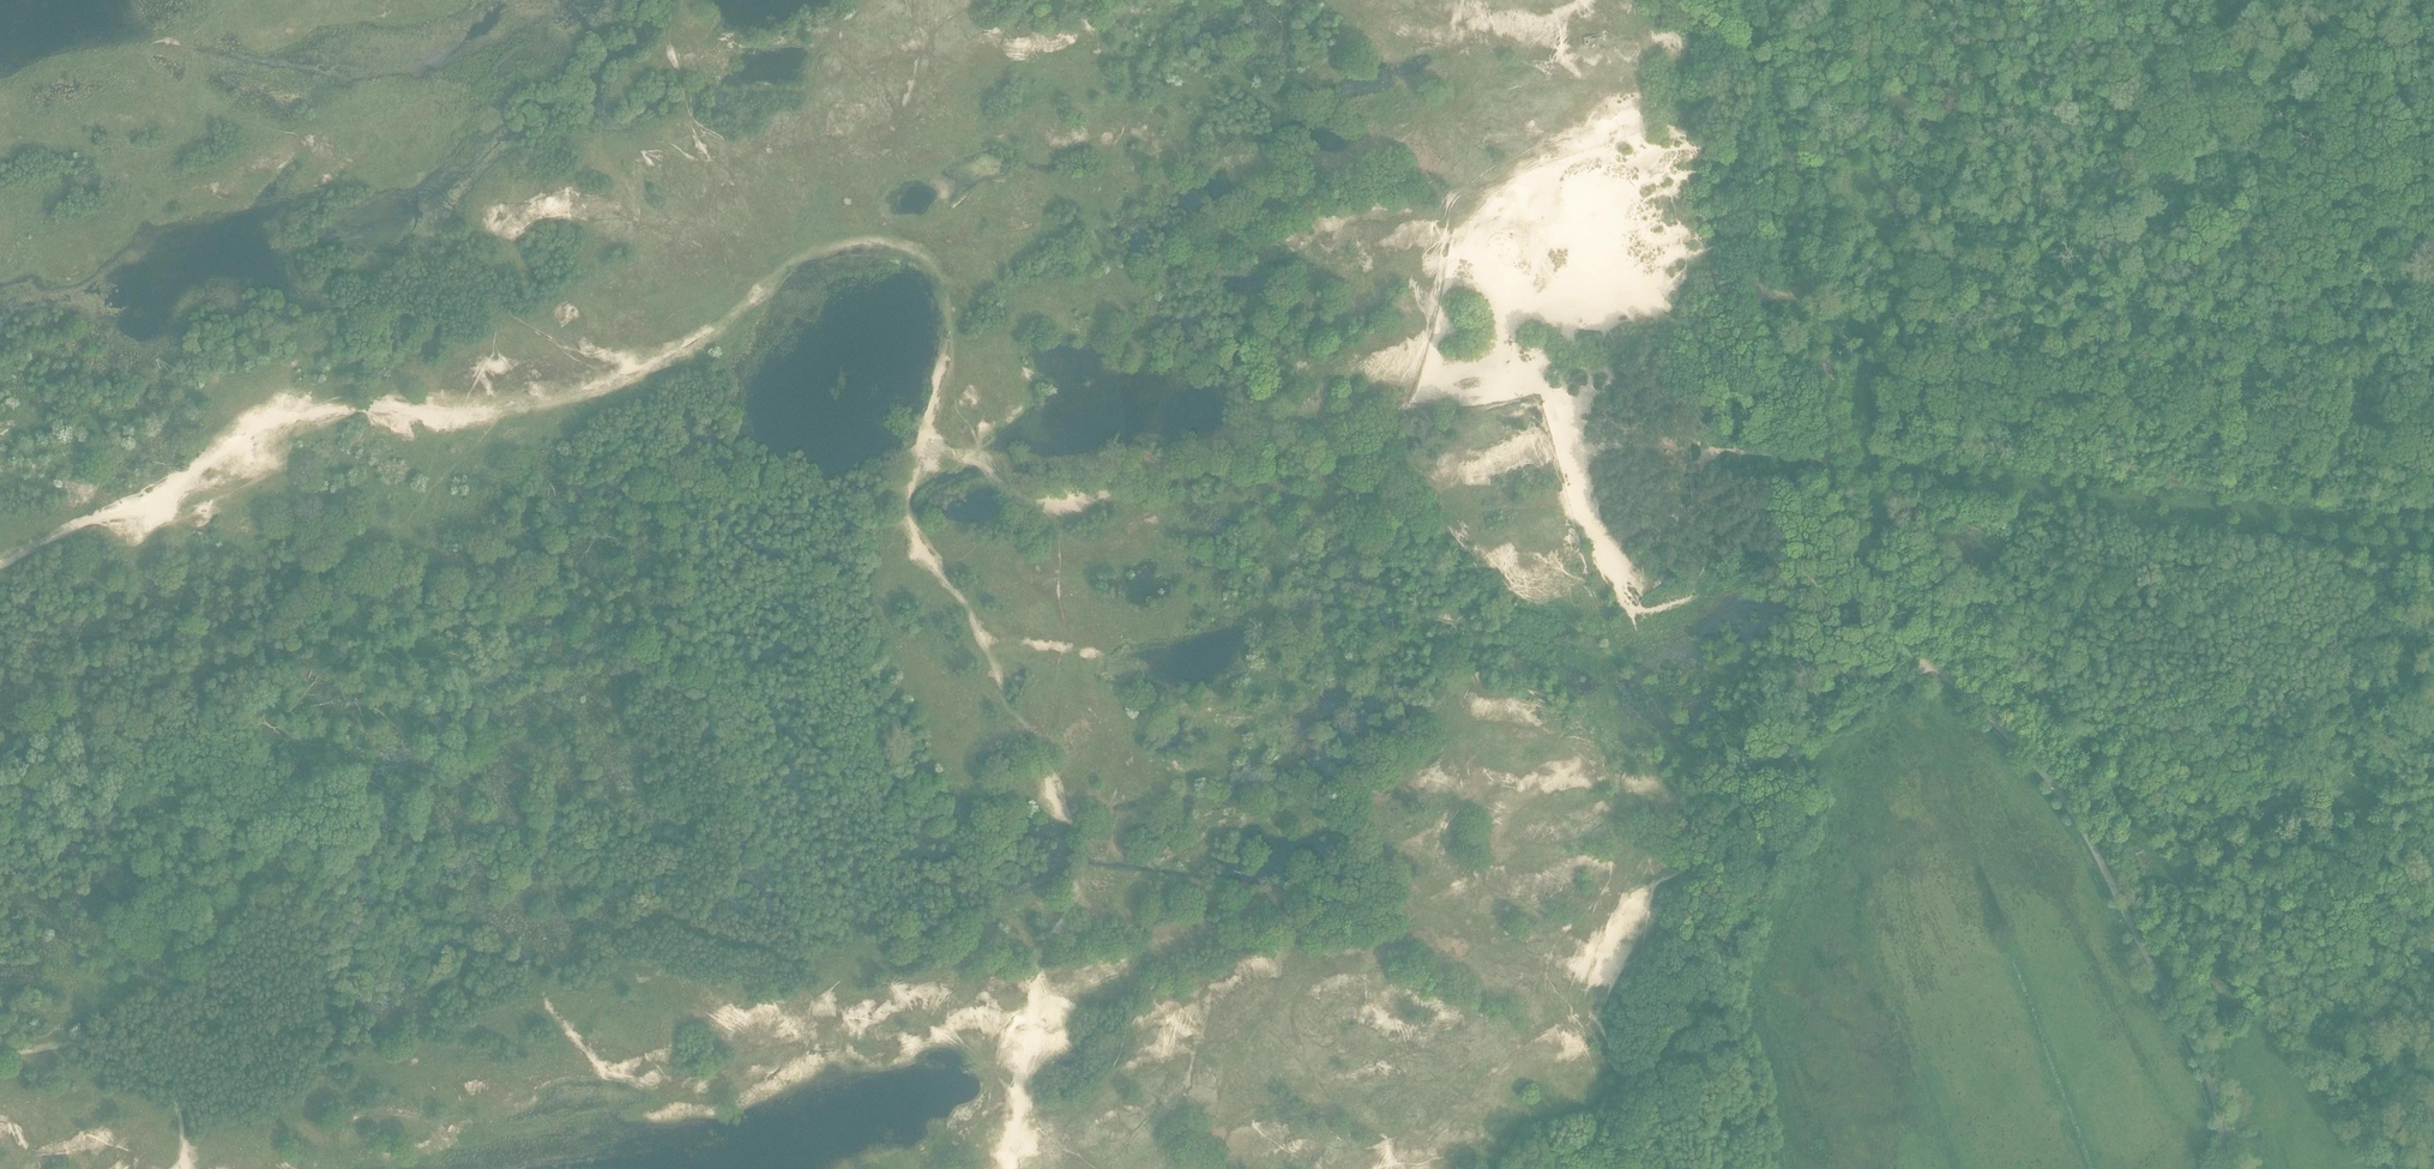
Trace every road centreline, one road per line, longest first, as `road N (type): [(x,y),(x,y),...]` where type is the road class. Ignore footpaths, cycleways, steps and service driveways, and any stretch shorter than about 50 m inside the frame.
road 1 (track): [(1410,403),(1217,475),(1061,506),(1008,487),(973,447),(1012,309),(982,248),(944,235),(837,231),(789,243),(769,273),(683,344),(528,393),(498,390),(347,419),(276,446),(170,513),(132,527),(84,530),(0,568)]
road 2 (unclassified): [(2223,1168),(2199,1055),(2074,813),(2044,770),(1920,648),(1880,579),(1806,270),(1791,135),(1761,0)]
road 3 (track): [(1894,609),(1834,621),(1788,550),(1717,498),(1686,446),(1537,390),(1410,403)]

